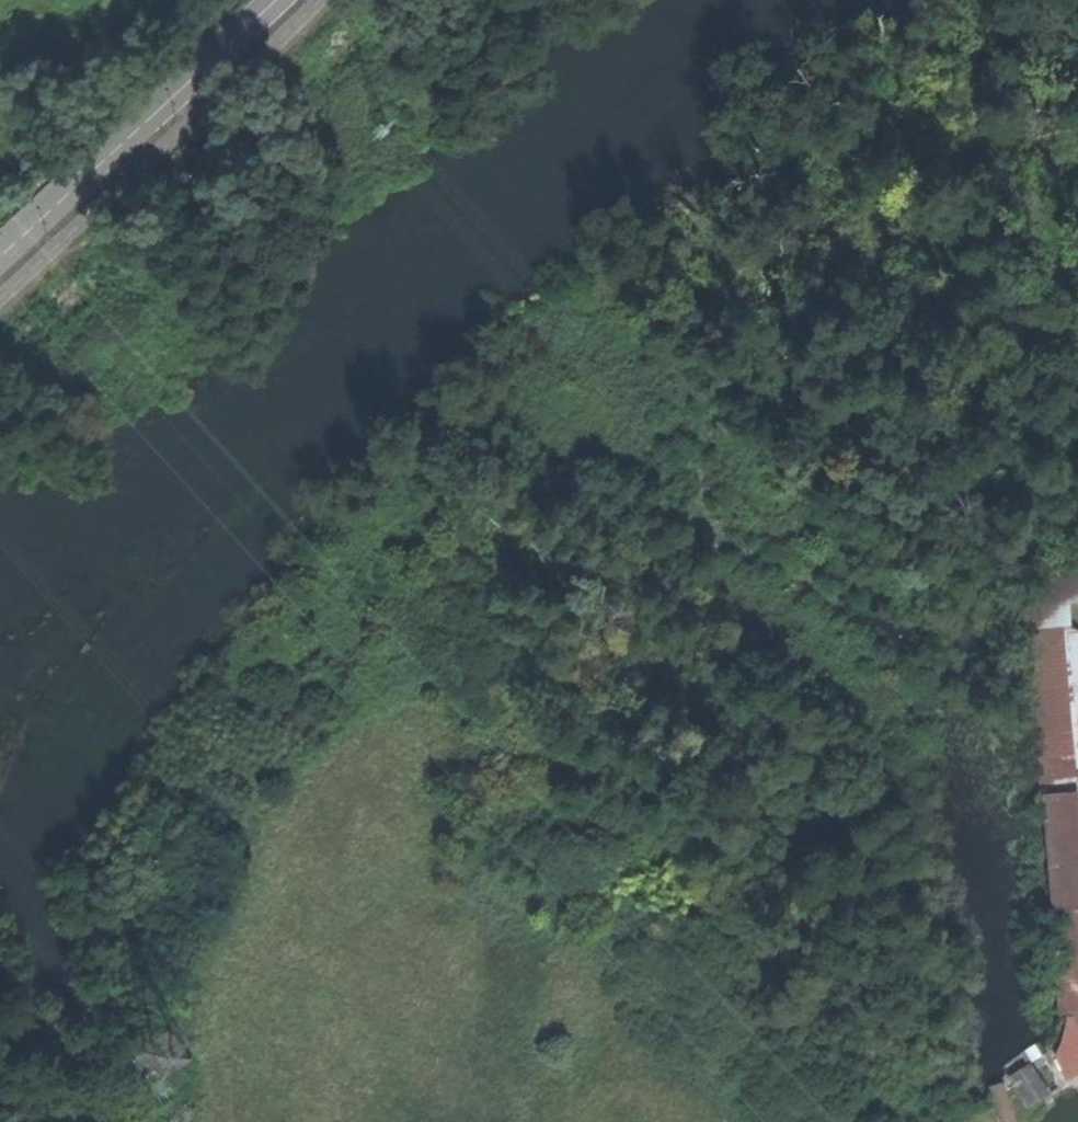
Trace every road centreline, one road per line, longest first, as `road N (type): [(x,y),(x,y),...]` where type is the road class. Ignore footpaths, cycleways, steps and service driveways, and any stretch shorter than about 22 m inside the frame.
road 1 (unclassified): [(0,259),(279,0)]

